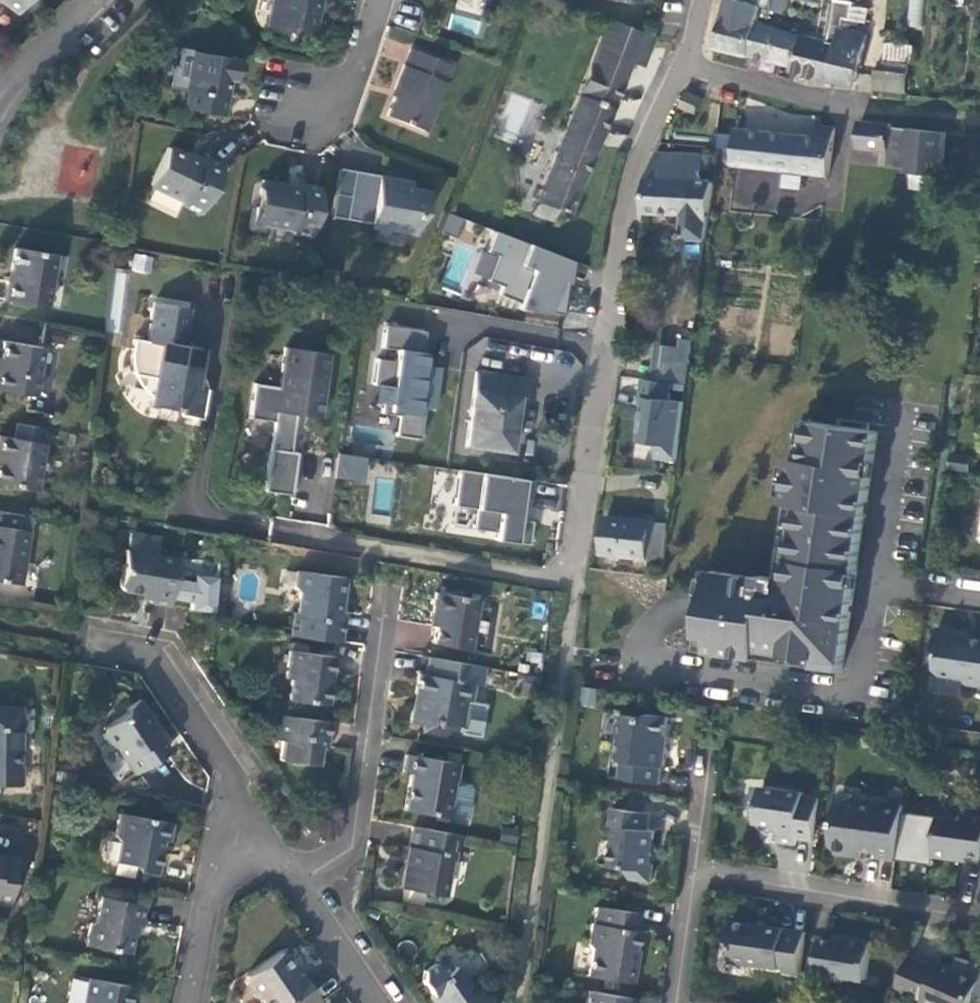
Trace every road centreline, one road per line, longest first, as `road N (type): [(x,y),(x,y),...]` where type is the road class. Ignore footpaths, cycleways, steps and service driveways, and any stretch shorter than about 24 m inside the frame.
road 1 (residential): [(685,64),(648,132),(622,212),(575,569),(294,531)]
road 2 (residential): [(297,884),(350,843),(377,610)]
road 3 (residential): [(685,64),(848,109),(979,123)]
road 4 (residential): [(979,912),(696,869)]
road 5 (residential): [(238,841),(228,773),(153,655),(83,641)]
road 6 (residential): [(188,1002),(213,878),(238,841)]
road 7 (residential): [(297,884),(379,1002)]
road 8 (residential): [(380,0),(354,75),(306,103)]
road 9 (residential): [(676,1002),(696,869)]
road 10 (residential): [(0,94),(96,0)]

